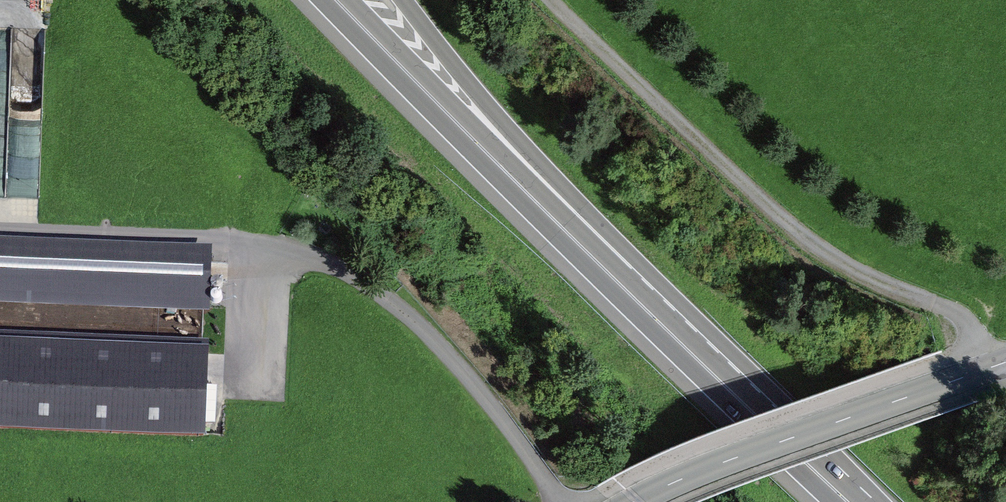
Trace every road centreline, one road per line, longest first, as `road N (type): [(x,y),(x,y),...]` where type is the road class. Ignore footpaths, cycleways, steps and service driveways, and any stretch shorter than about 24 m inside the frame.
road 1 (track): [(566,501),(457,356),(377,285),(294,248),(0,226)]
road 2 (track): [(566,0),(795,217),(967,321),(986,369)]
road 3 (trunk): [(337,0),(620,283)]
road 4 (trunk): [(620,283),(405,0)]
road 5 (tertiary): [(636,500),(963,376)]
road 6 (trunk): [(620,283),(843,501)]

